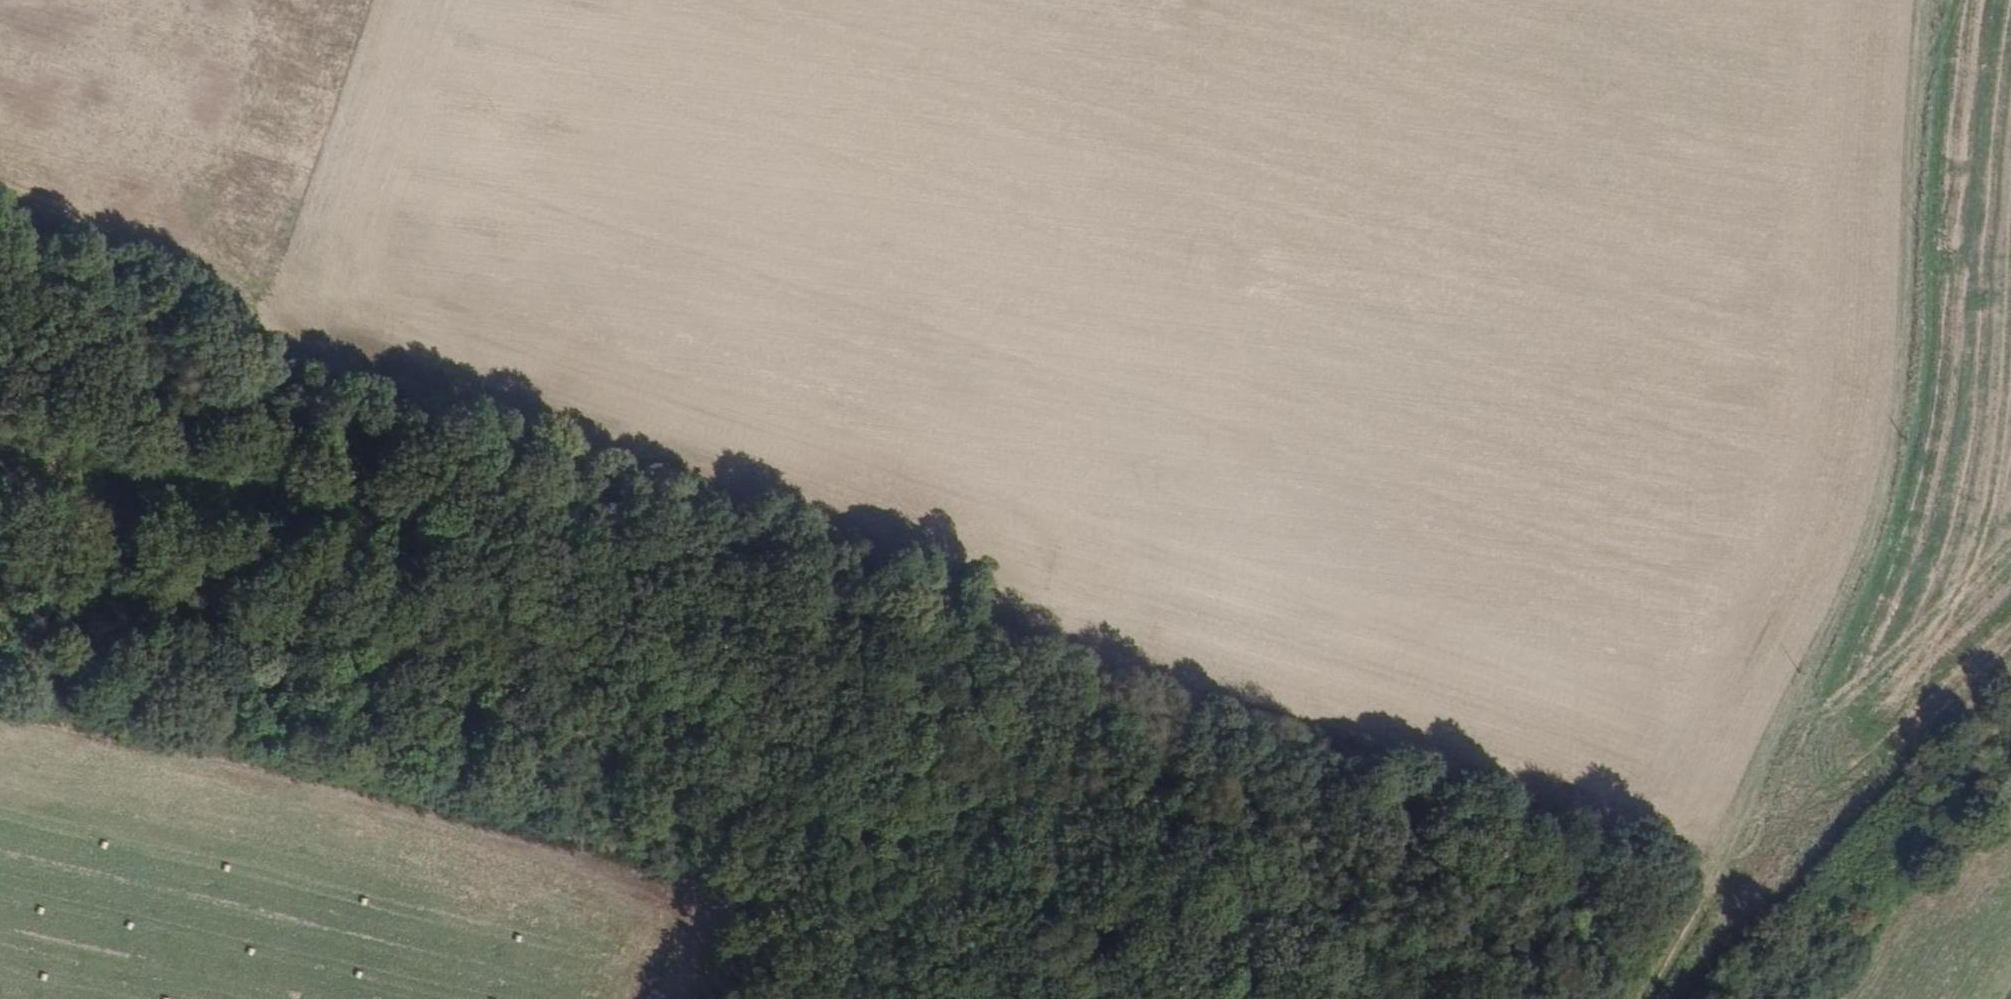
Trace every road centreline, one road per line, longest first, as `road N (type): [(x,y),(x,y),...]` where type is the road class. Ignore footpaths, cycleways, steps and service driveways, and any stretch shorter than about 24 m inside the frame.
road 1 (track): [(1336,998),(1008,841),(860,728),(645,584),(418,454),(294,389),(163,337),(0,297)]
road 2 (track): [(1925,0),(1896,420),(1877,503),(1807,686),(1647,998)]

